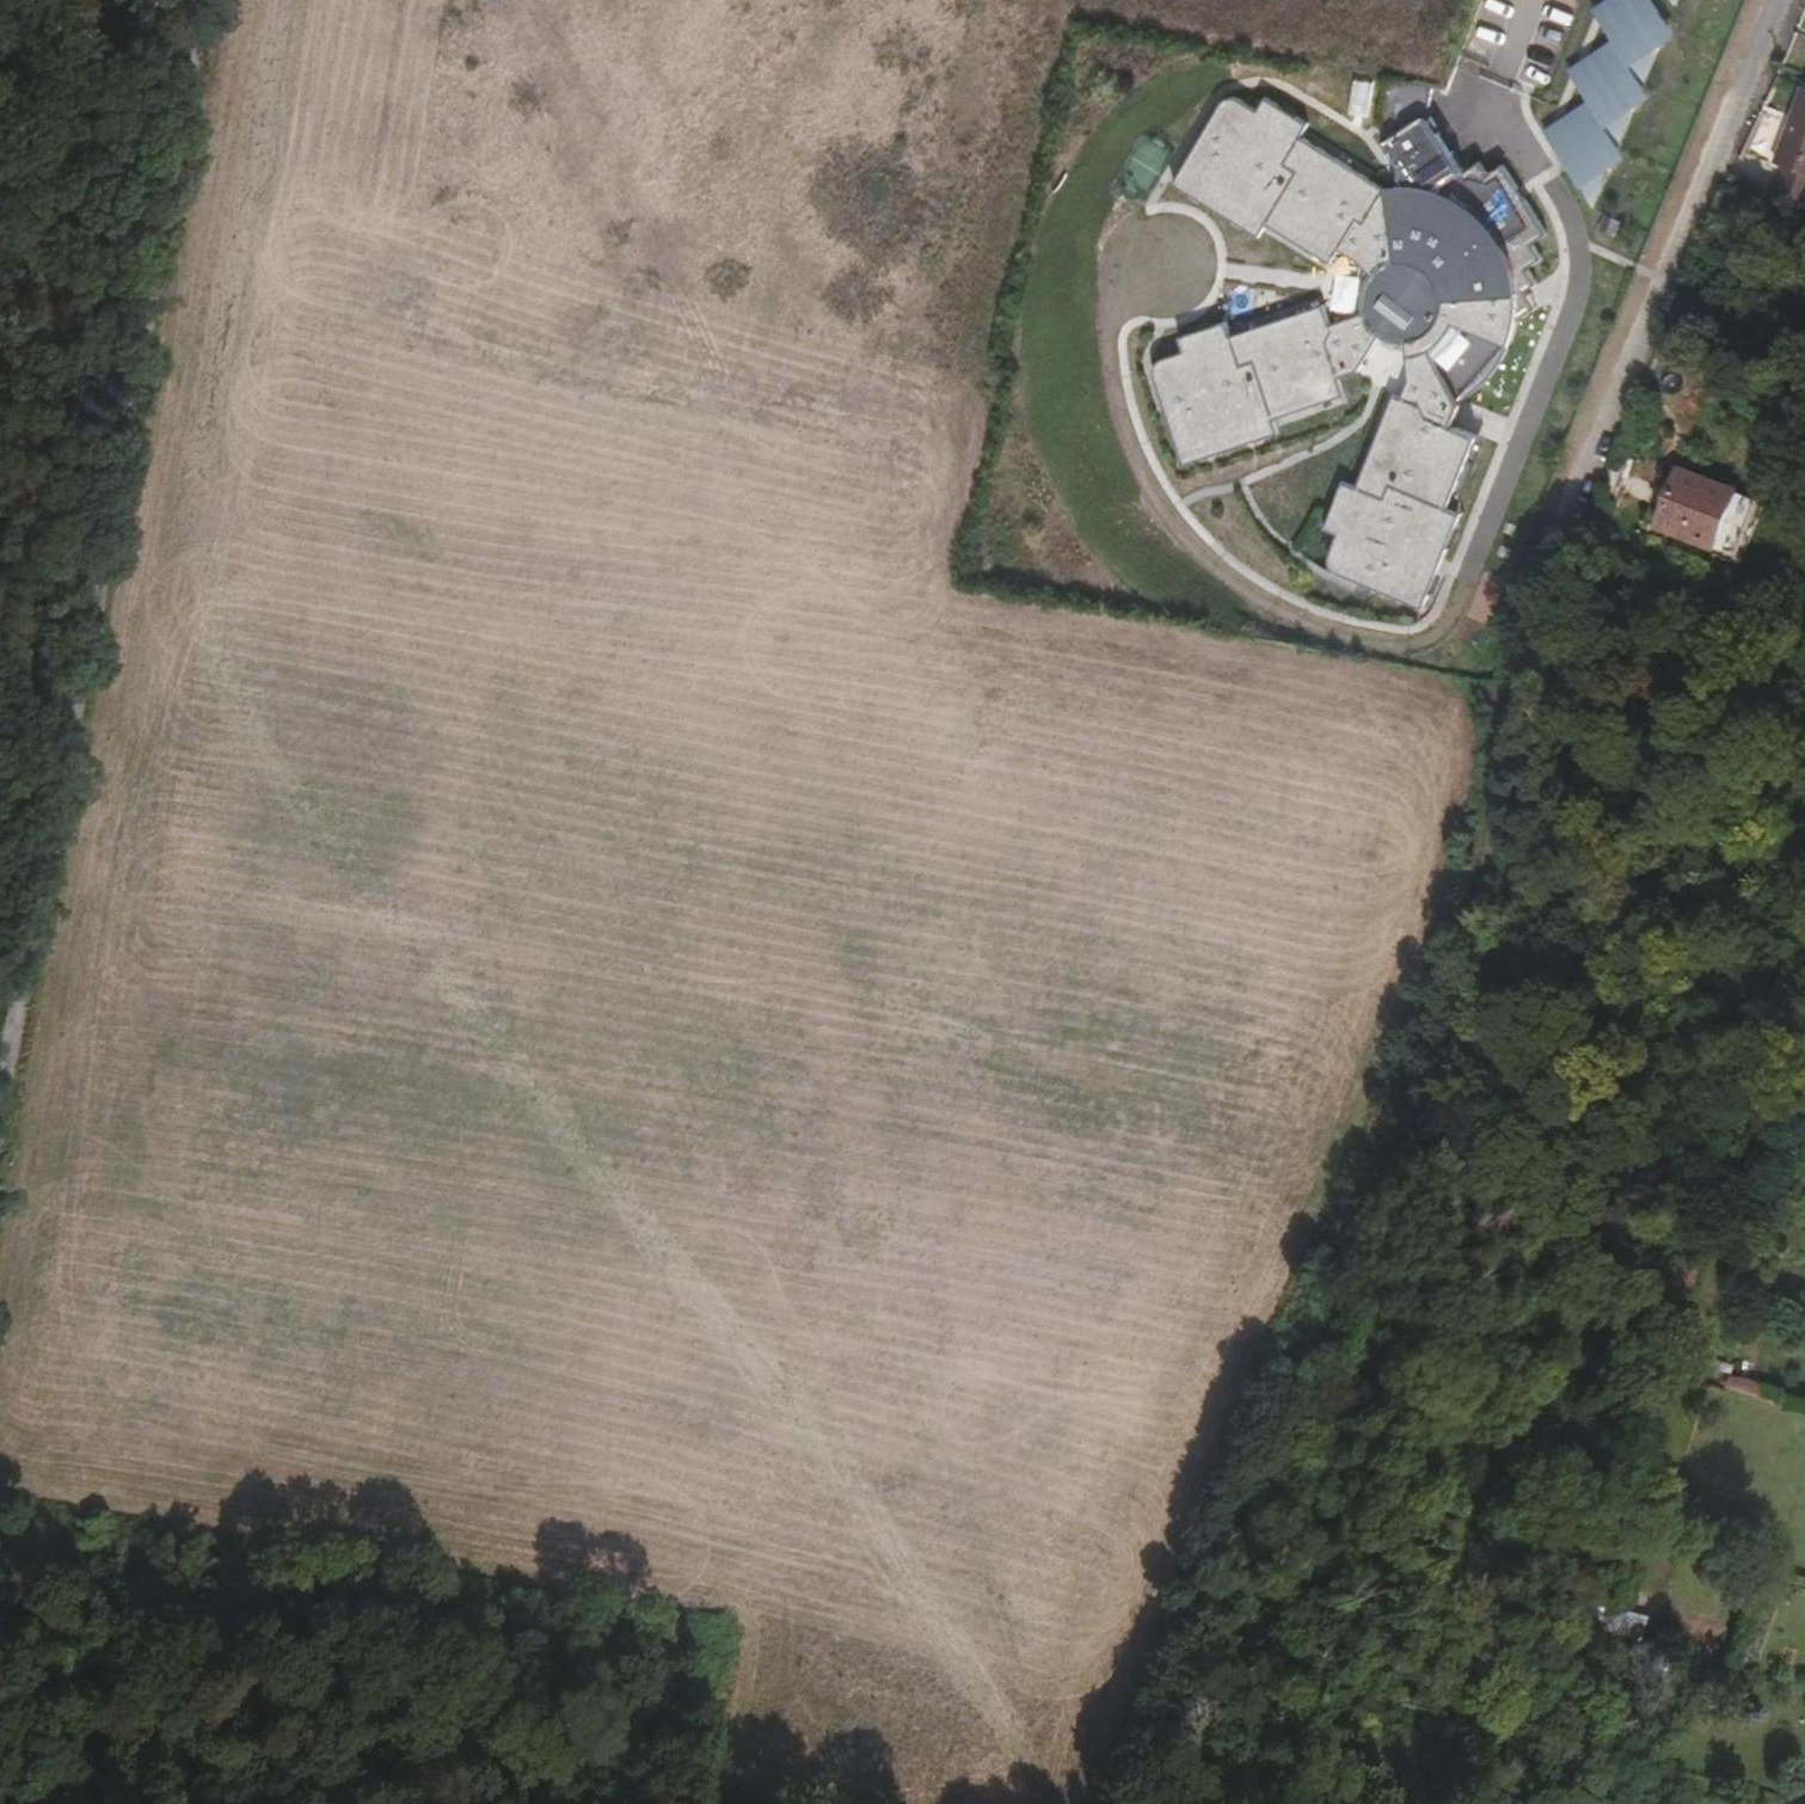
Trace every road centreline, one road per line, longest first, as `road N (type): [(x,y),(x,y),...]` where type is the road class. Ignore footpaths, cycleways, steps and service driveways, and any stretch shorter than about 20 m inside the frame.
road 1 (track): [(1107,1803),(1272,1465),(1481,956),(1503,797),(1564,523),(1638,370)]
road 2 (unclassified): [(0,1009),(193,0)]
road 3 (unclassified): [(1638,370),(1783,0)]

